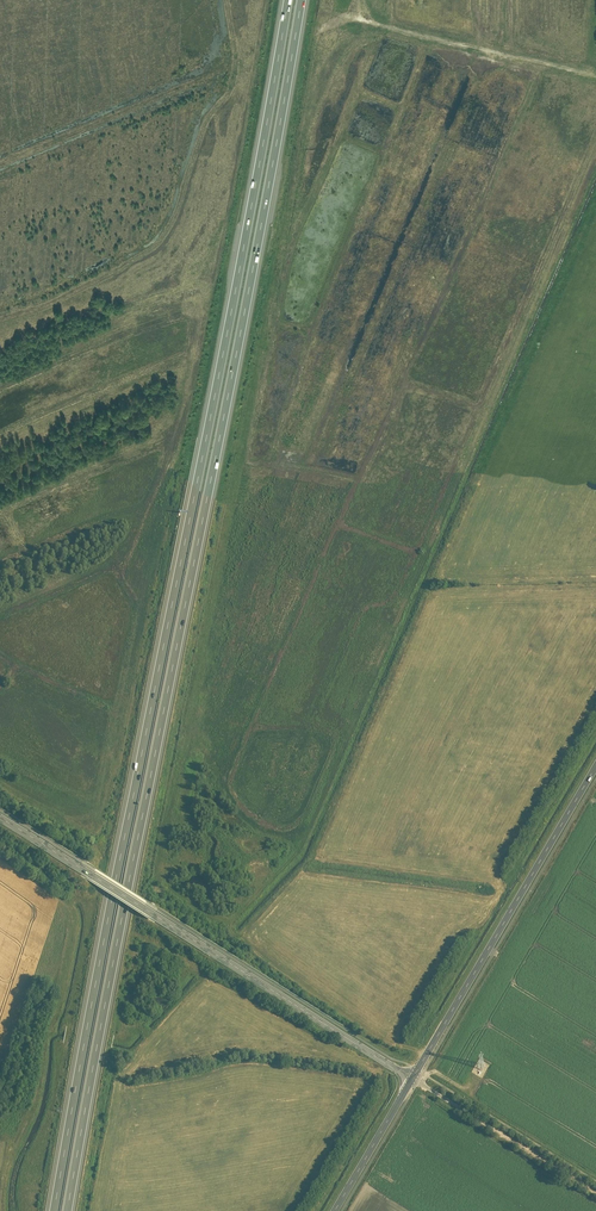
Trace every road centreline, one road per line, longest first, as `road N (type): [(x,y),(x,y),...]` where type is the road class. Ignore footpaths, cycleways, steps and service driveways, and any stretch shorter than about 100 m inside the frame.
road 1 (motorway): [(67,1210),(302,0)]
road 2 (motorway): [(288,0),(55,1210)]
road 3 (tertiary): [(0,822),(411,1080)]
road 4 (track): [(0,863),(71,913),(63,986),(38,1087),(0,1194)]
road 5 (tertiary): [(411,1080),(595,759)]
road 6 (track): [(383,25),(595,77)]
road 7 (track): [(595,1194),(411,1080)]
road 8 (tertiary): [(334,1210),(411,1080)]

